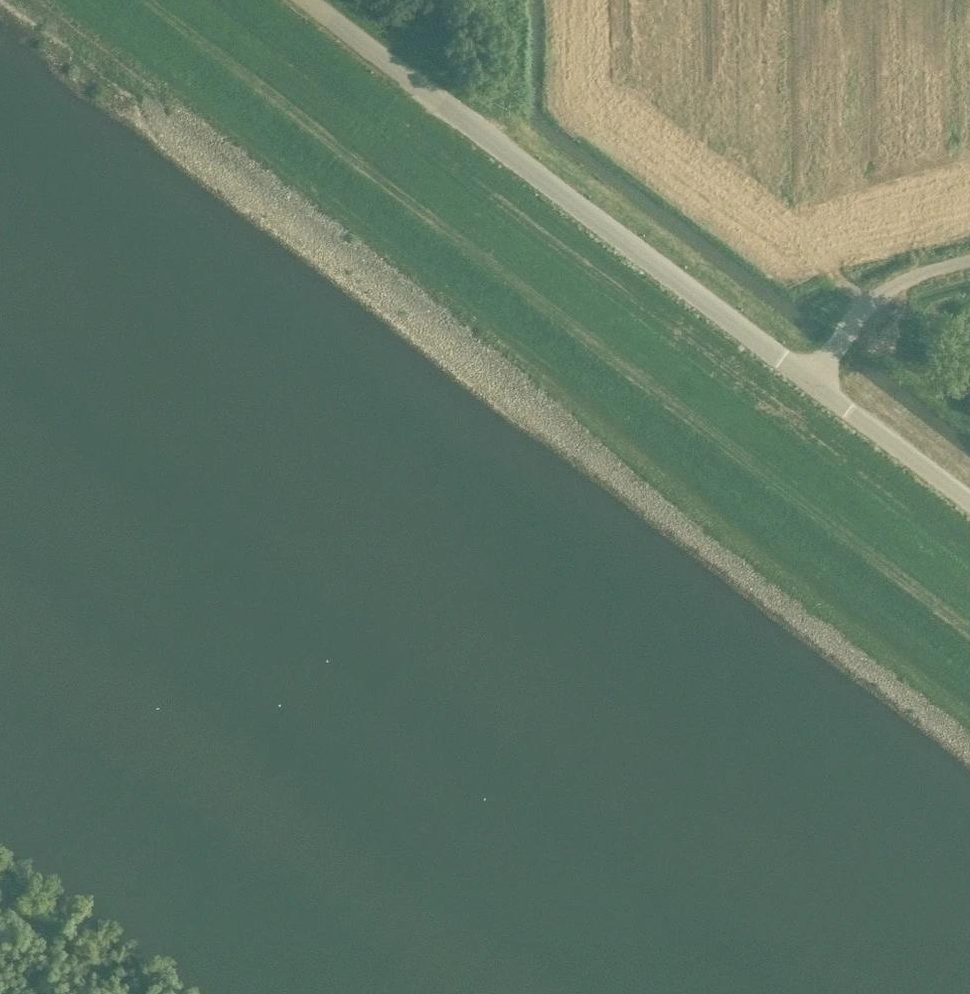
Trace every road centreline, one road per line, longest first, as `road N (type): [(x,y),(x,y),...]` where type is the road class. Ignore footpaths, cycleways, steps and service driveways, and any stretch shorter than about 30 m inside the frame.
road 1 (unclassified): [(804,378),(309,0)]
road 2 (unclassified): [(804,378),(847,338),(871,297),(969,261)]
road 3 (unclassified): [(969,505),(804,378)]

